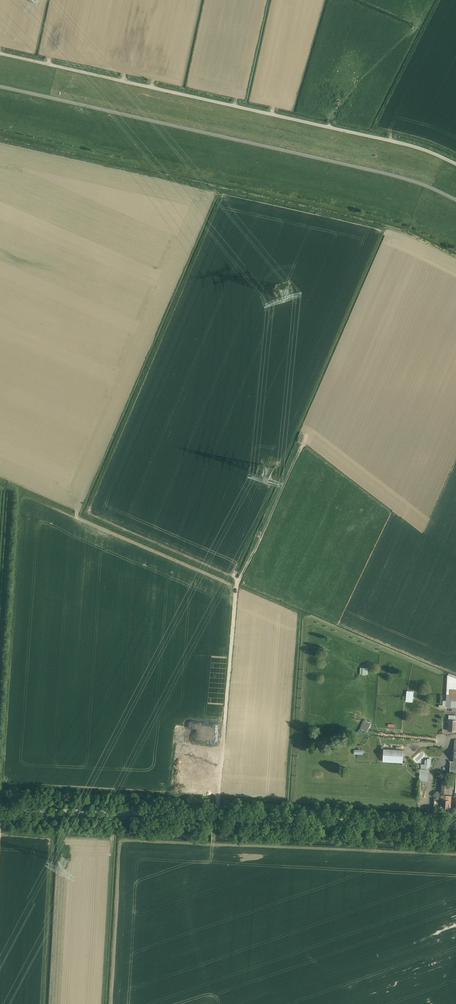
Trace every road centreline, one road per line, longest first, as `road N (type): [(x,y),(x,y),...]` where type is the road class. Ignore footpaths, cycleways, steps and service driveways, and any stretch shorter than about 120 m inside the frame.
road 1 (unclassified): [(455,164),(397,142),(0,54)]
road 2 (secondary): [(455,827),(0,812)]
road 3 (track): [(214,848),(236,587),(299,445)]

